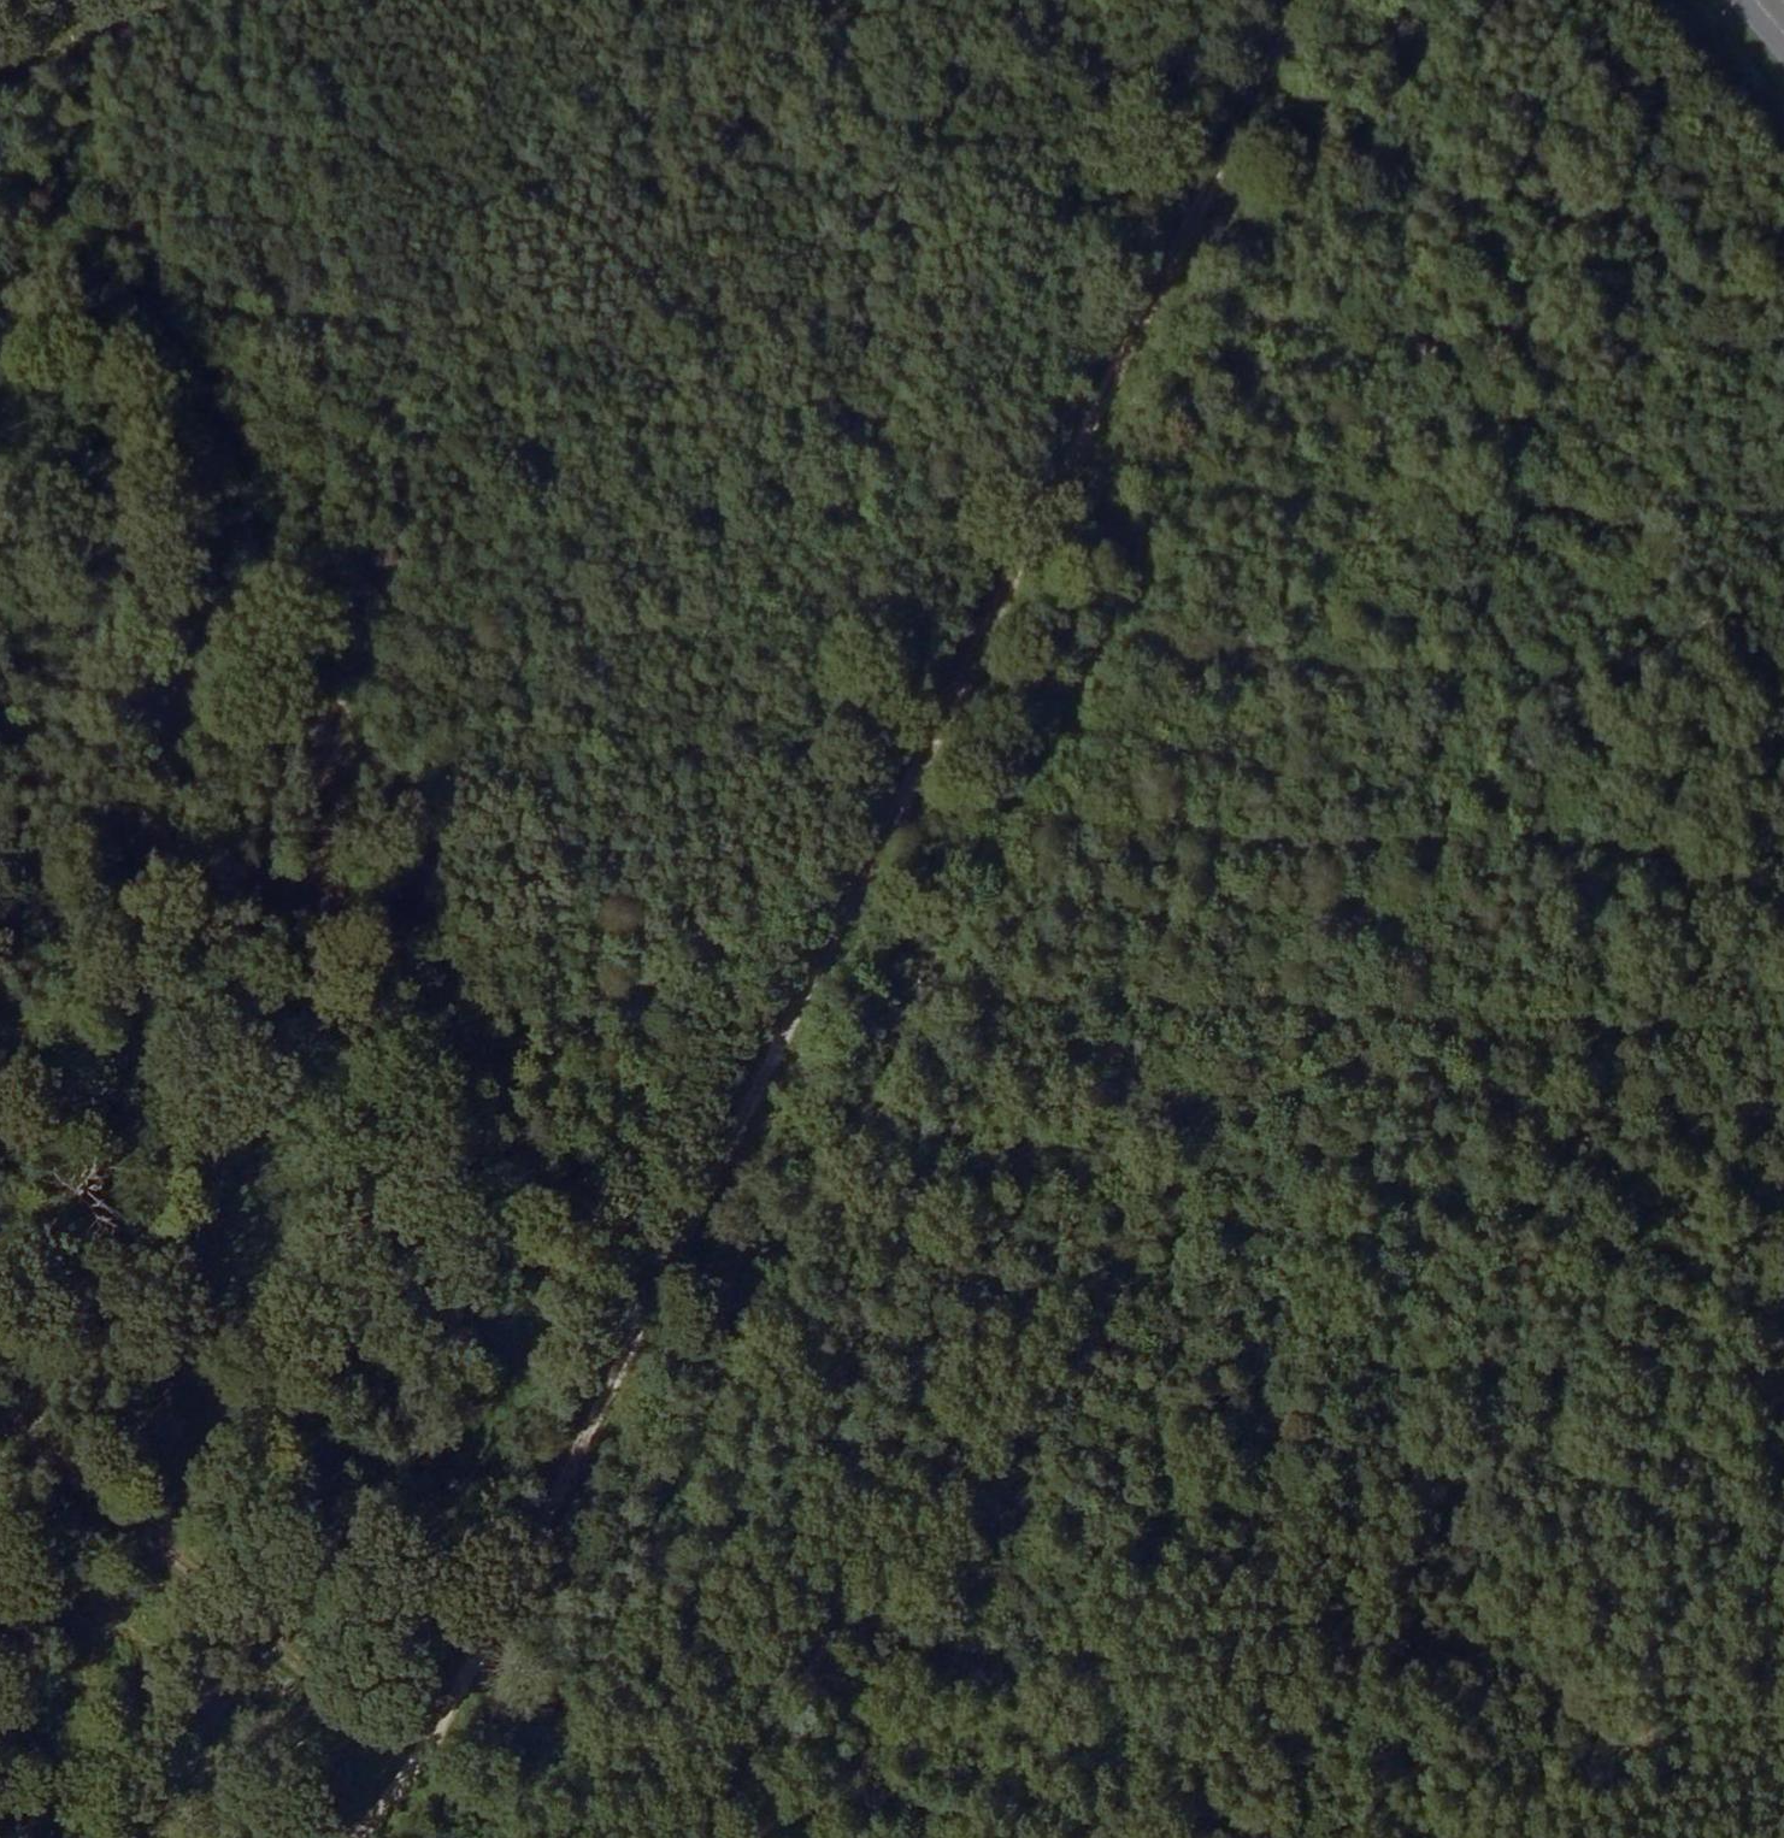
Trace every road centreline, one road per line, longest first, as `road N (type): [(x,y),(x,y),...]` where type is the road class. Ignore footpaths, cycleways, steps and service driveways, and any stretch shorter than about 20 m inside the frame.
road 1 (track): [(1188,237),(448,1716),(336,1837)]
road 2 (track): [(1188,237),(1304,0)]

